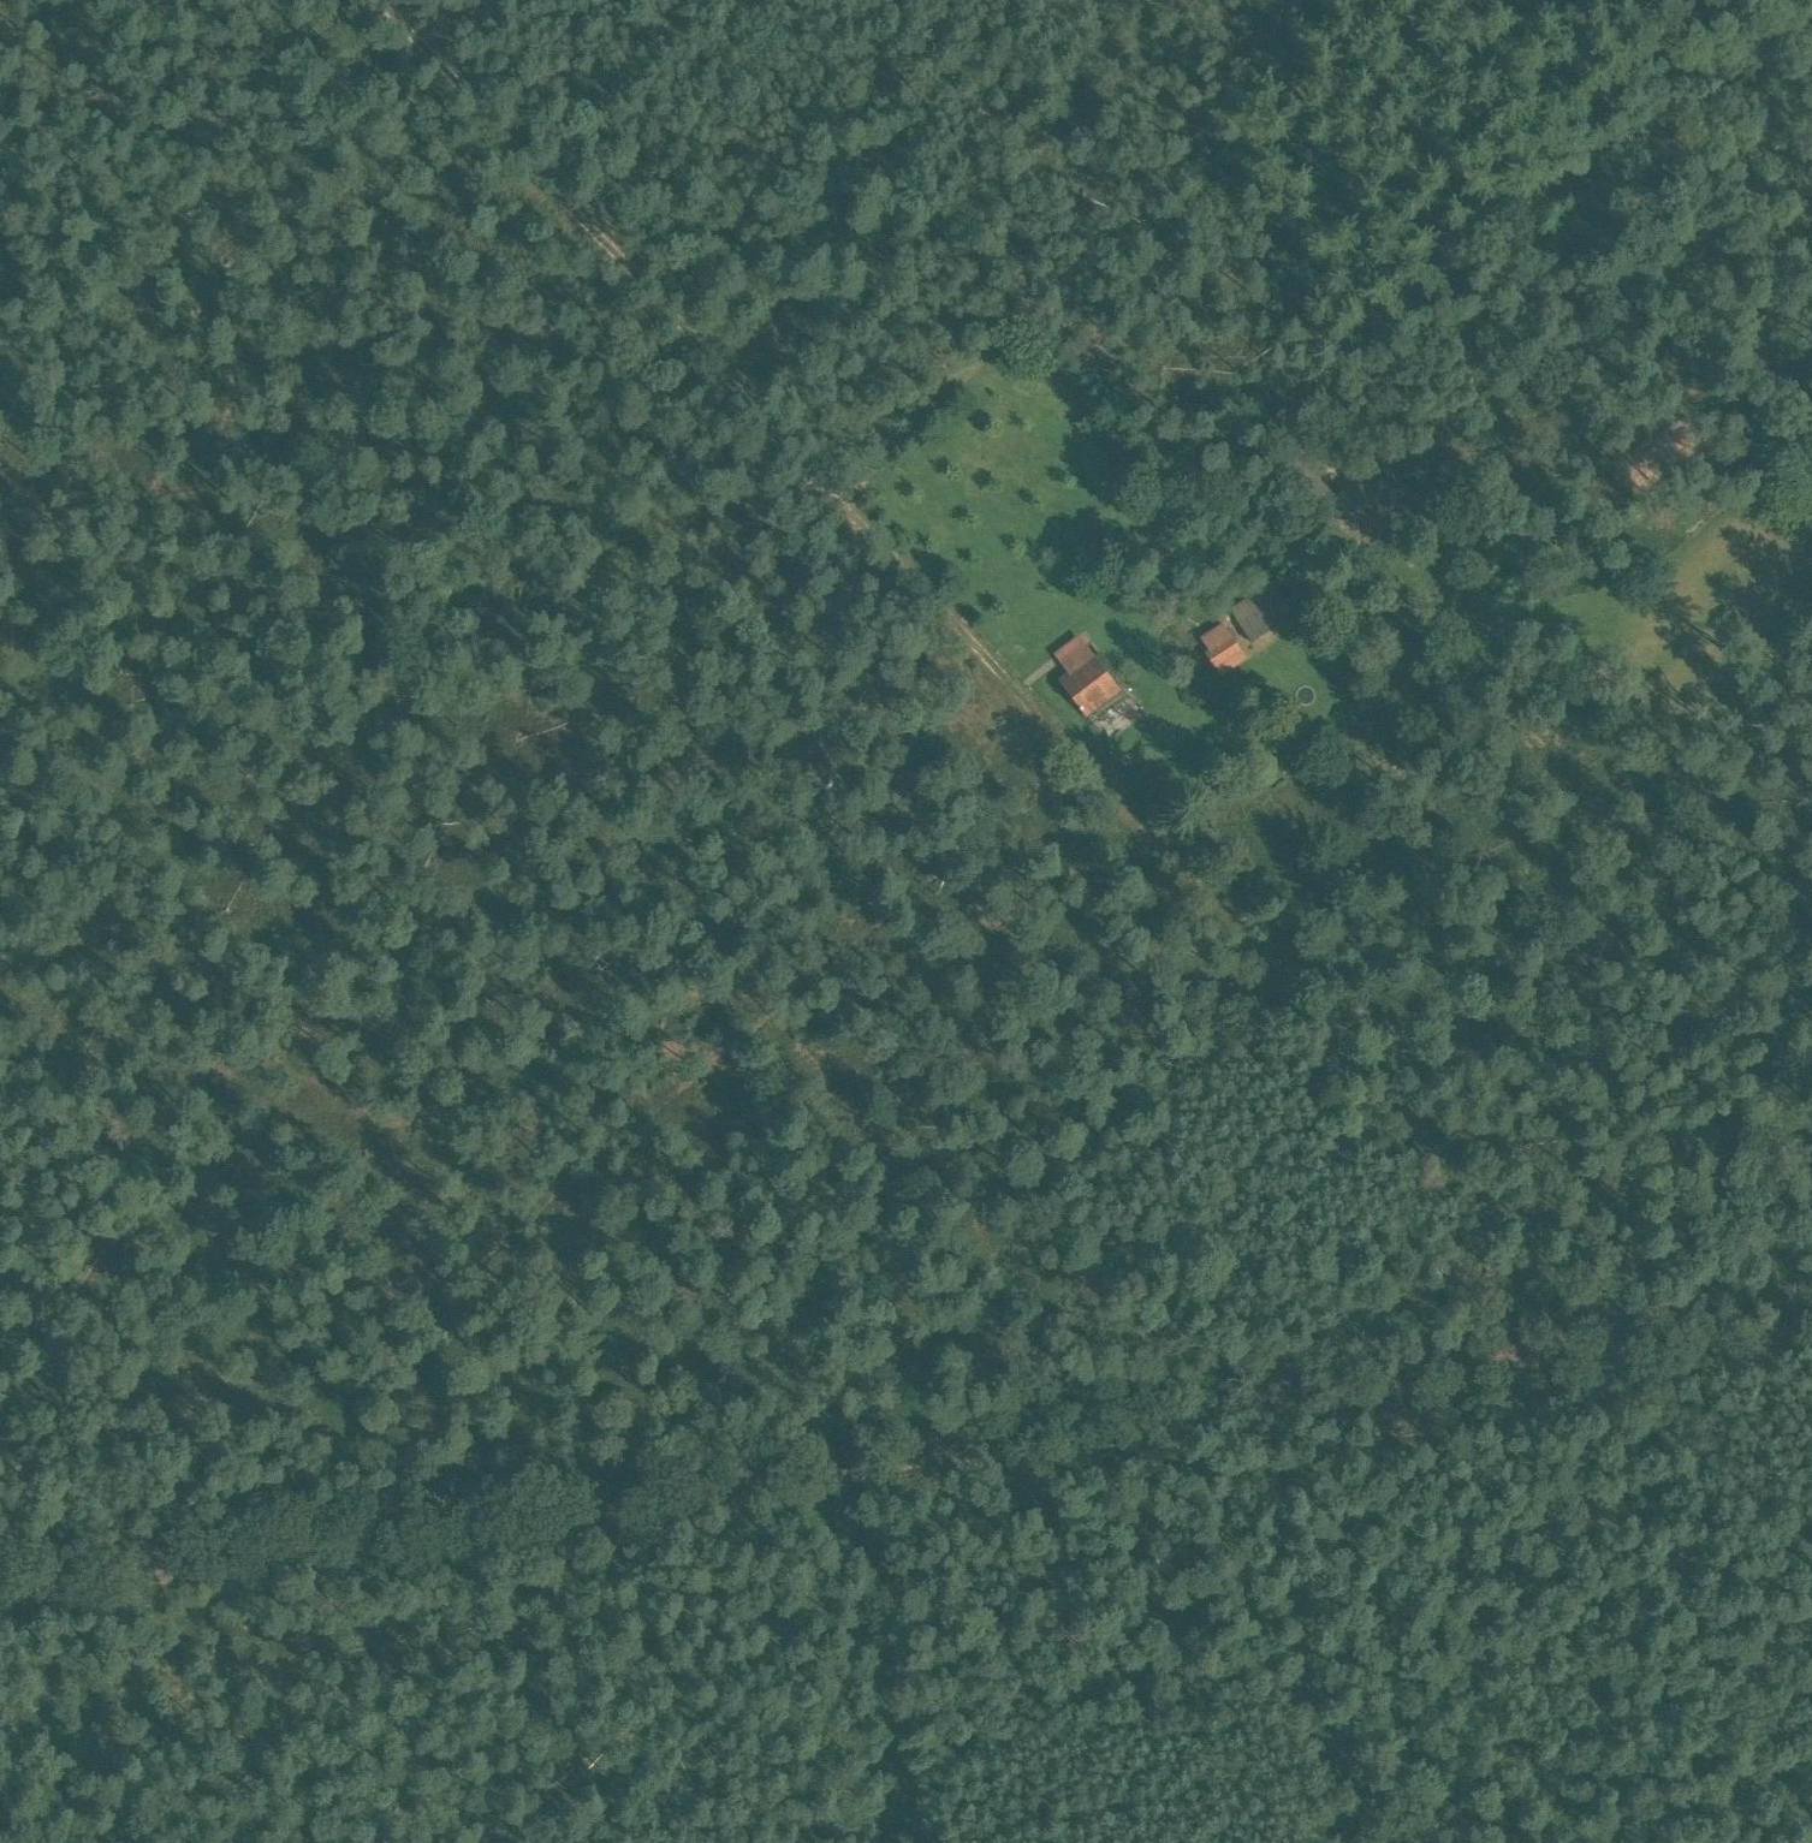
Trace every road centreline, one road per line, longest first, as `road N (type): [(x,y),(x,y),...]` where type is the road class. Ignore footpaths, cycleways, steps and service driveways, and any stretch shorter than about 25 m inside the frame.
road 1 (track): [(1016,704),(1501,1255),(1543,1275),(1634,1224),(1811,1099)]

